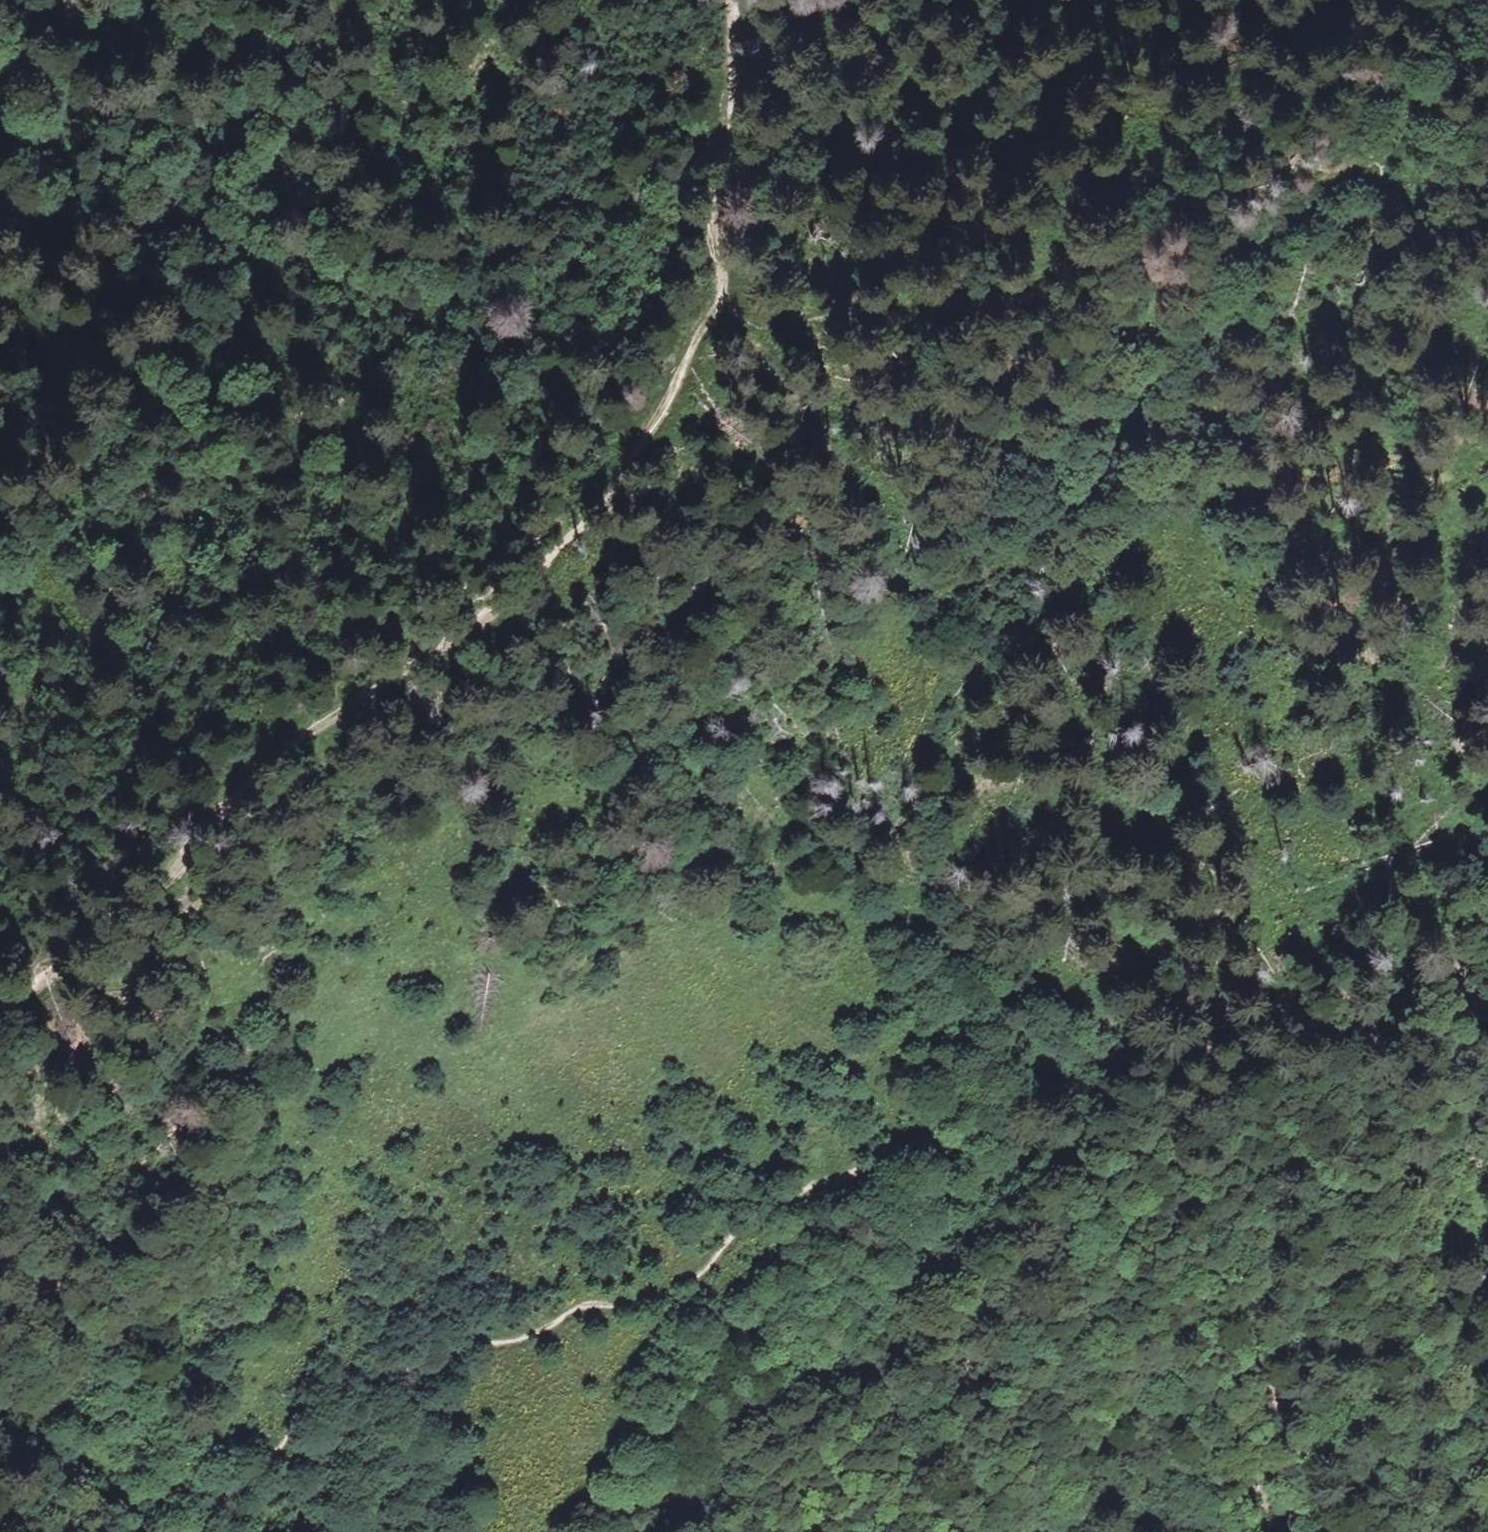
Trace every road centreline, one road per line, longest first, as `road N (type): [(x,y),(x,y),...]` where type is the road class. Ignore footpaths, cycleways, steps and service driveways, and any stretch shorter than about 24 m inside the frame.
road 1 (track): [(1380,1011),(1487,956)]

